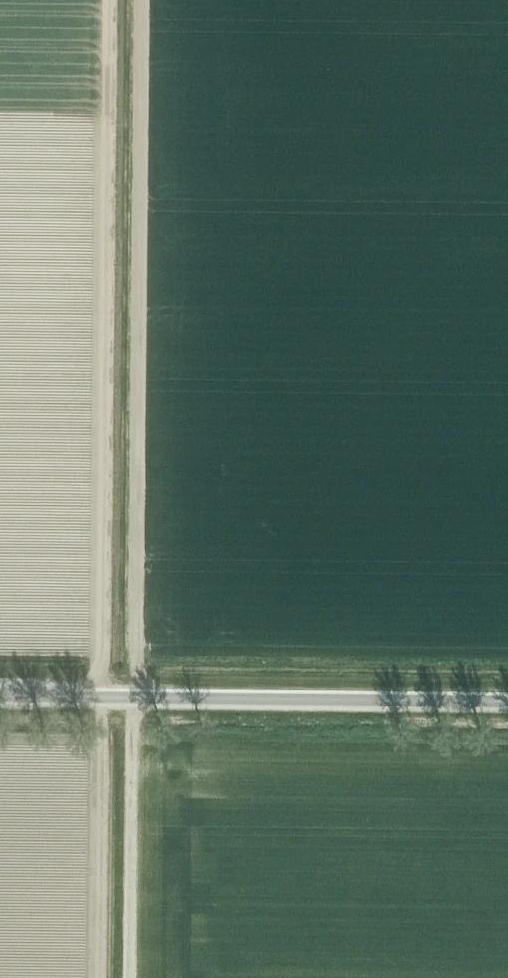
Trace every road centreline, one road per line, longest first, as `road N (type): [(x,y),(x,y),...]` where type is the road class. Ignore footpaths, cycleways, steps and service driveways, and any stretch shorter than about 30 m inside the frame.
road 1 (unclassified): [(0,697),(507,702)]

